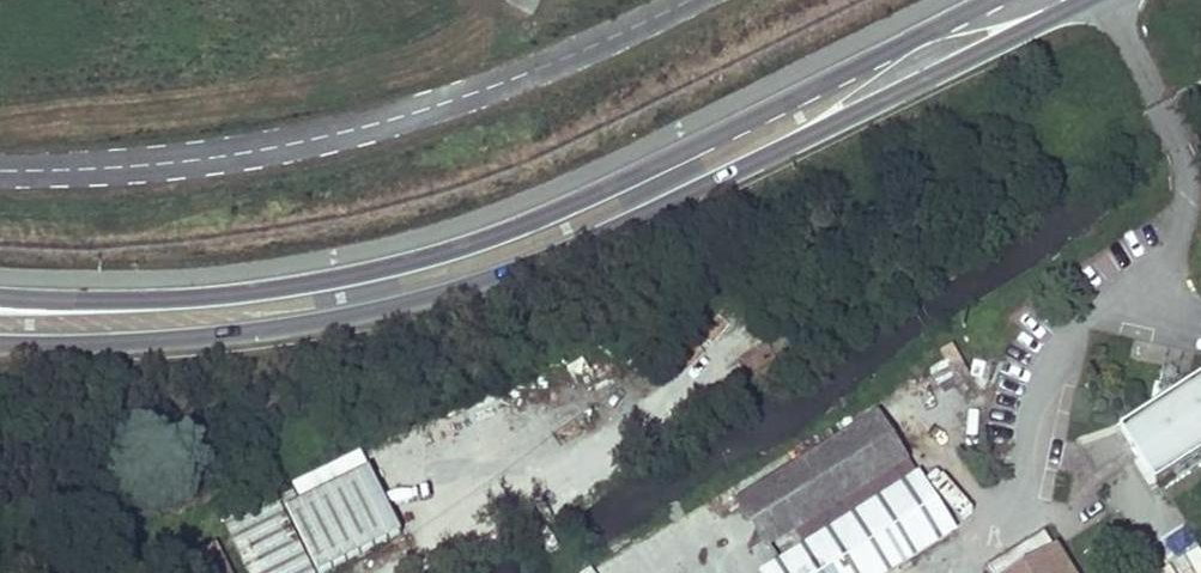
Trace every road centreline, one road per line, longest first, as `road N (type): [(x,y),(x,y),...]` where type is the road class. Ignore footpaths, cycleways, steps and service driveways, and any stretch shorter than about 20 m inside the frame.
road 1 (secondary): [(0,342),(265,332),(470,289),(819,135),(1088,0)]
road 2 (secondary): [(993,0),(701,145),(455,251),(247,292),(156,301),(0,296)]

